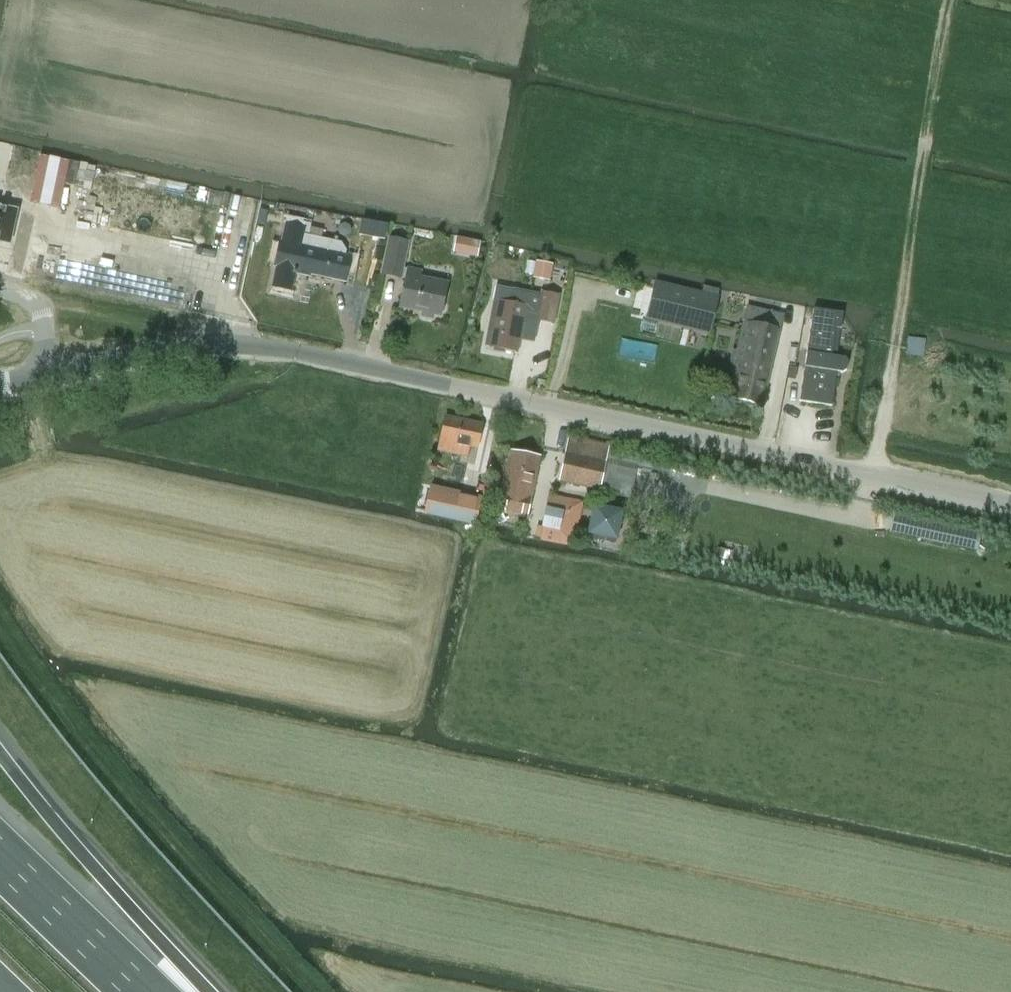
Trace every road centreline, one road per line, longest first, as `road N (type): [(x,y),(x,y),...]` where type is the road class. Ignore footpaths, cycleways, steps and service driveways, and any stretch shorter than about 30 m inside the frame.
road 1 (unclassified): [(1010,505),(272,348),(211,345),(55,375)]
road 2 (motorway): [(201,991),(0,748)]
road 3 (motorway): [(141,991),(0,857)]

